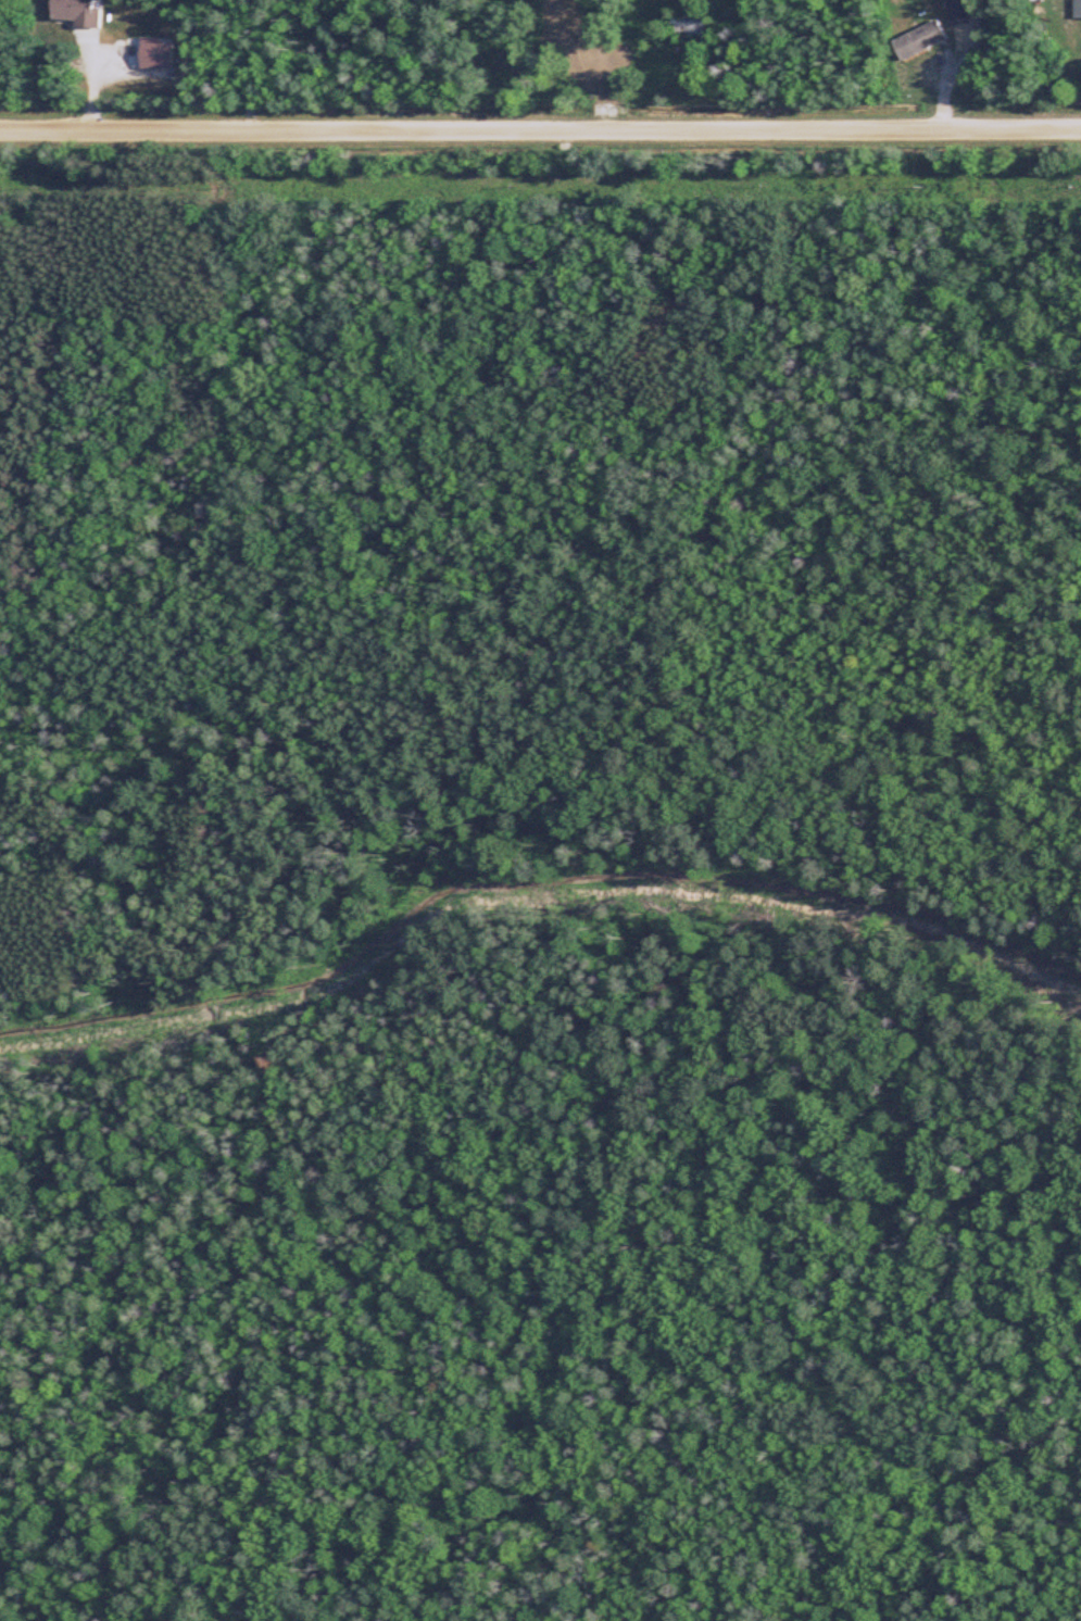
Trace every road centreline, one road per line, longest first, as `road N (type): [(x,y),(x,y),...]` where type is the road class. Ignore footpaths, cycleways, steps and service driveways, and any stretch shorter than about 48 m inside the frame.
road 1 (residential): [(0,133),(1080,133)]

